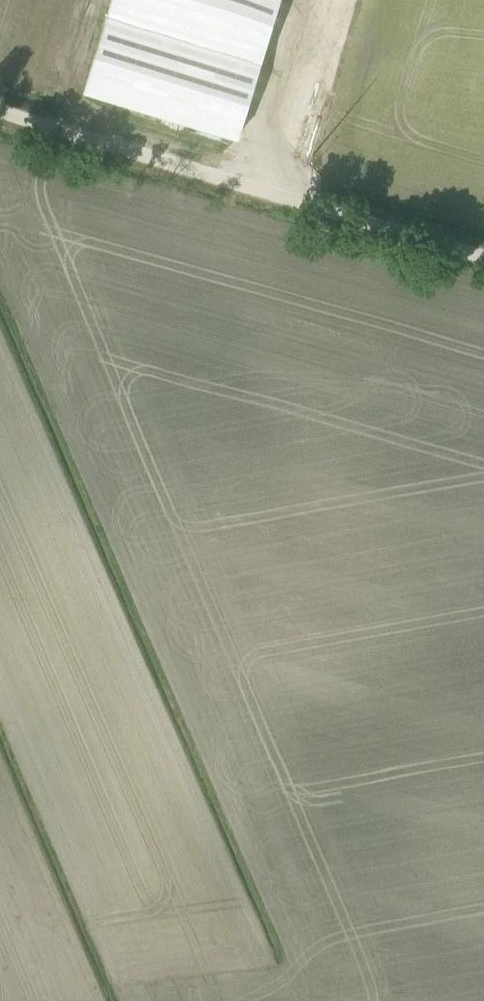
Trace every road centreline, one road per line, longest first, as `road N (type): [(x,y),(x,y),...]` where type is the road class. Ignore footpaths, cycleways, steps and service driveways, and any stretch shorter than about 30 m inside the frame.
road 1 (track): [(0,114),(483,259)]

